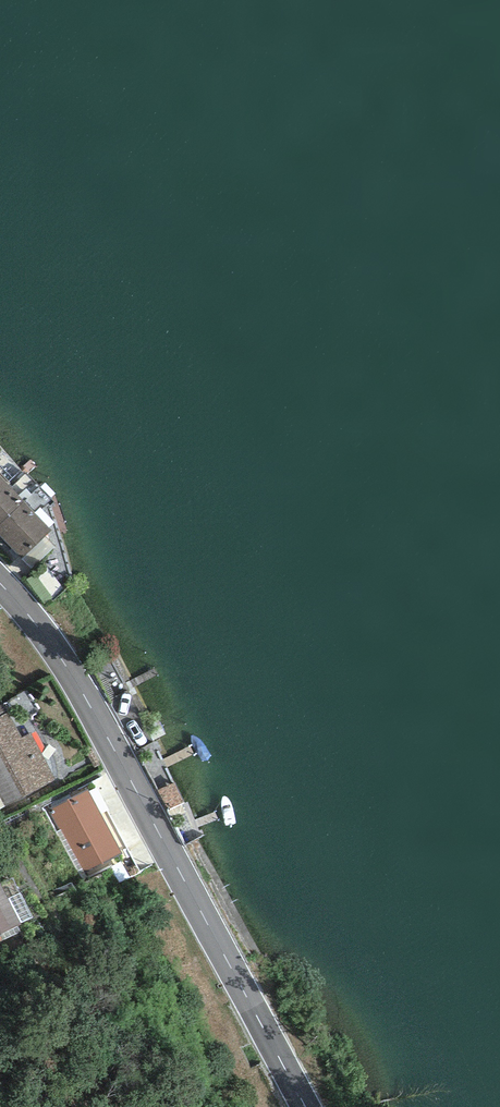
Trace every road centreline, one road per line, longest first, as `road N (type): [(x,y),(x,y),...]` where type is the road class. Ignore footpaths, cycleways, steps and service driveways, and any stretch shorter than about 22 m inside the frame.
road 1 (tertiary): [(307,1106),(97,715),(0,583)]

